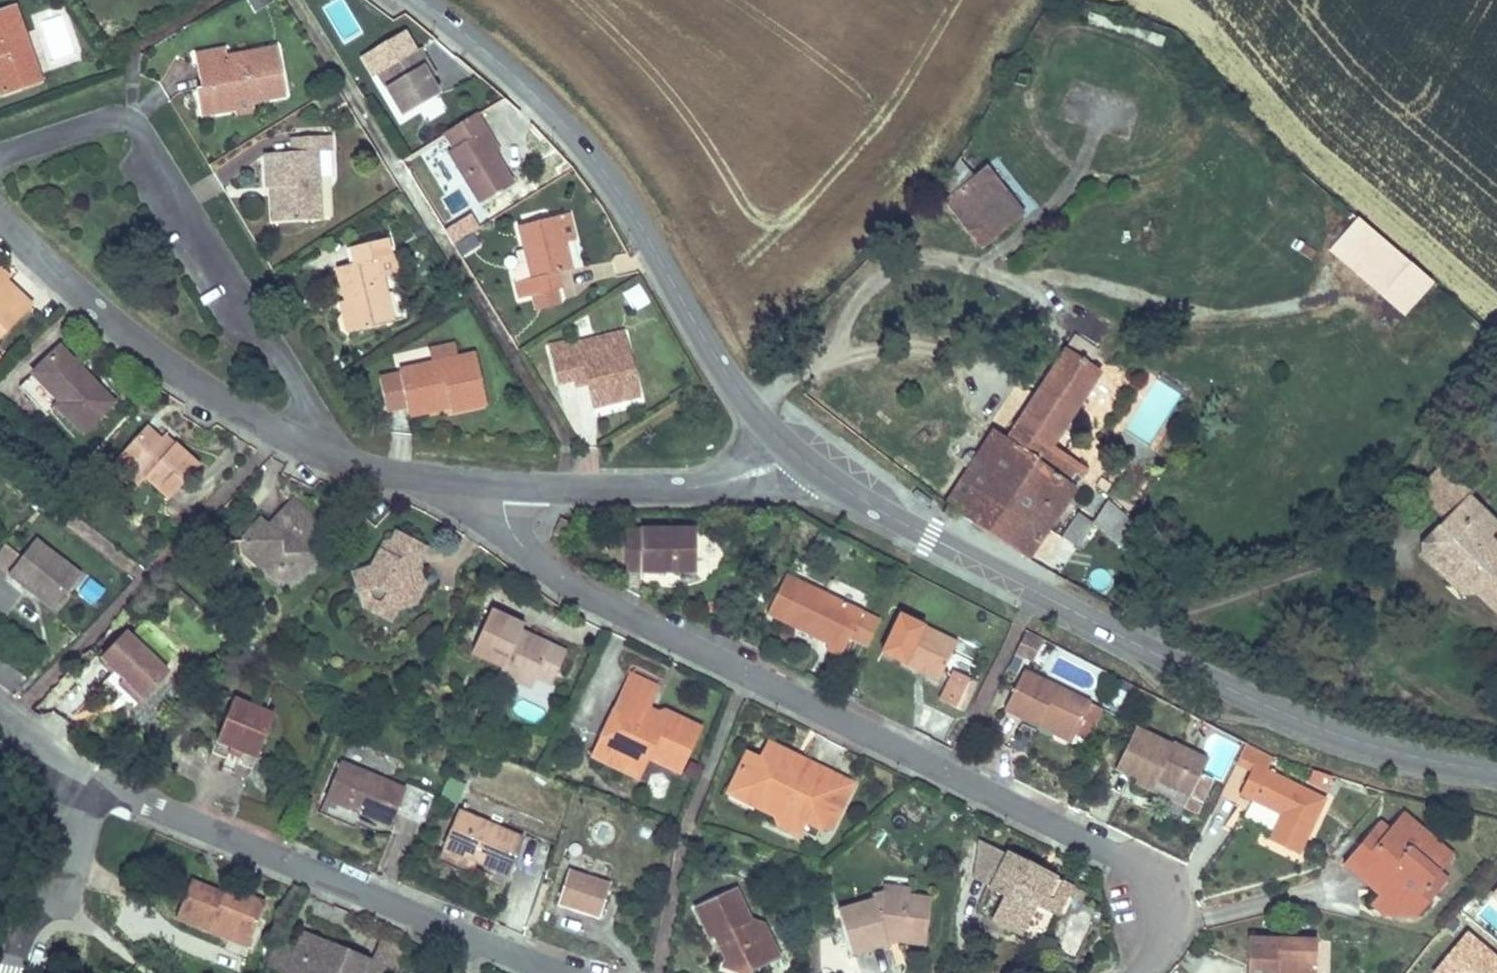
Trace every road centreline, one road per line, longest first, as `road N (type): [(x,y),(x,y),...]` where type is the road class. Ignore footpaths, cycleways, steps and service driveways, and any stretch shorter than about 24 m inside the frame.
road 1 (residential): [(502,487),(506,523),(519,546),(576,592),(1146,871),(1161,884),(1170,921),(1146,972)]
road 2 (tertiary): [(1496,772),(1382,750),(1243,695),(930,537),(792,456)]
road 3 (tertiary): [(792,456),(733,390),(642,226),(537,96),(419,0)]
road 4 (residential): [(0,219),(142,347),(279,433),(383,473),(502,487)]
road 5 (residential): [(563,972),(92,778)]
road 6 (residential): [(792,456),(731,481),(666,489),(502,487)]
road 7 (residential): [(92,778),(66,888),(24,934),(7,972)]

